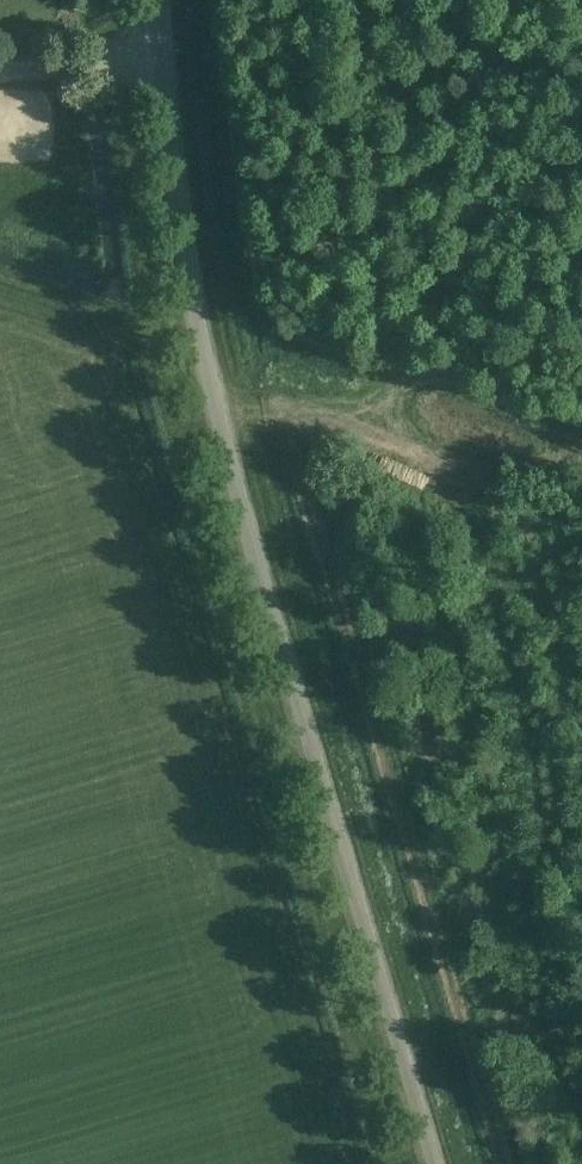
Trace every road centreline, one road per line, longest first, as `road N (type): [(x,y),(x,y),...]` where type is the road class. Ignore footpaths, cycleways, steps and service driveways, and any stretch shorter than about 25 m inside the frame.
road 1 (unclassified): [(436,1163),(238,493),(190,253),(162,0)]
road 2 (track): [(581,492),(292,407),(225,420)]

